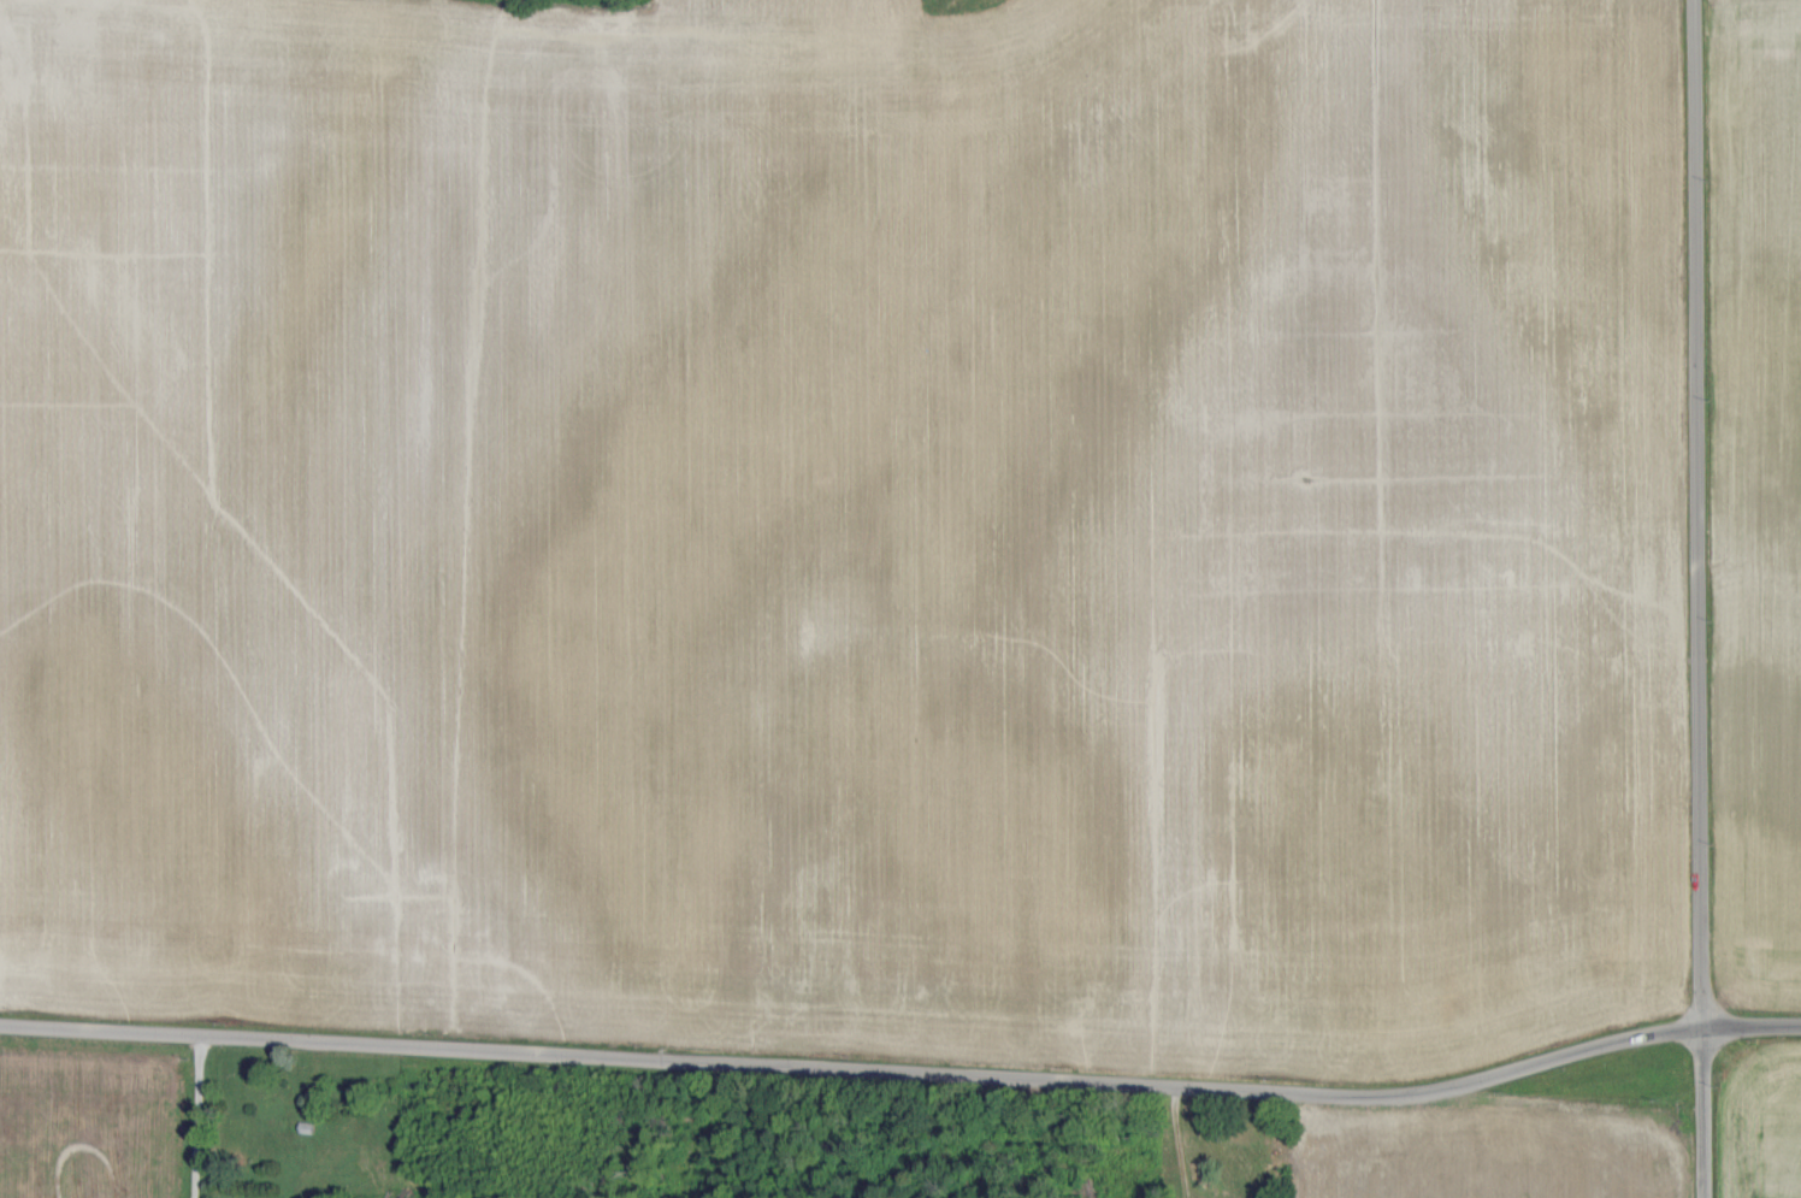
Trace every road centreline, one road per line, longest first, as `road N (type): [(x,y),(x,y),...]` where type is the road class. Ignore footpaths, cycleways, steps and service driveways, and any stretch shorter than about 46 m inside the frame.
road 1 (tertiary): [(1800,1033),(1683,1031),(1624,1039),(1422,1099),(0,1025)]
road 2 (tertiary): [(1689,0),(1705,1031)]
road 3 (residential): [(1705,1031),(1706,1197)]

